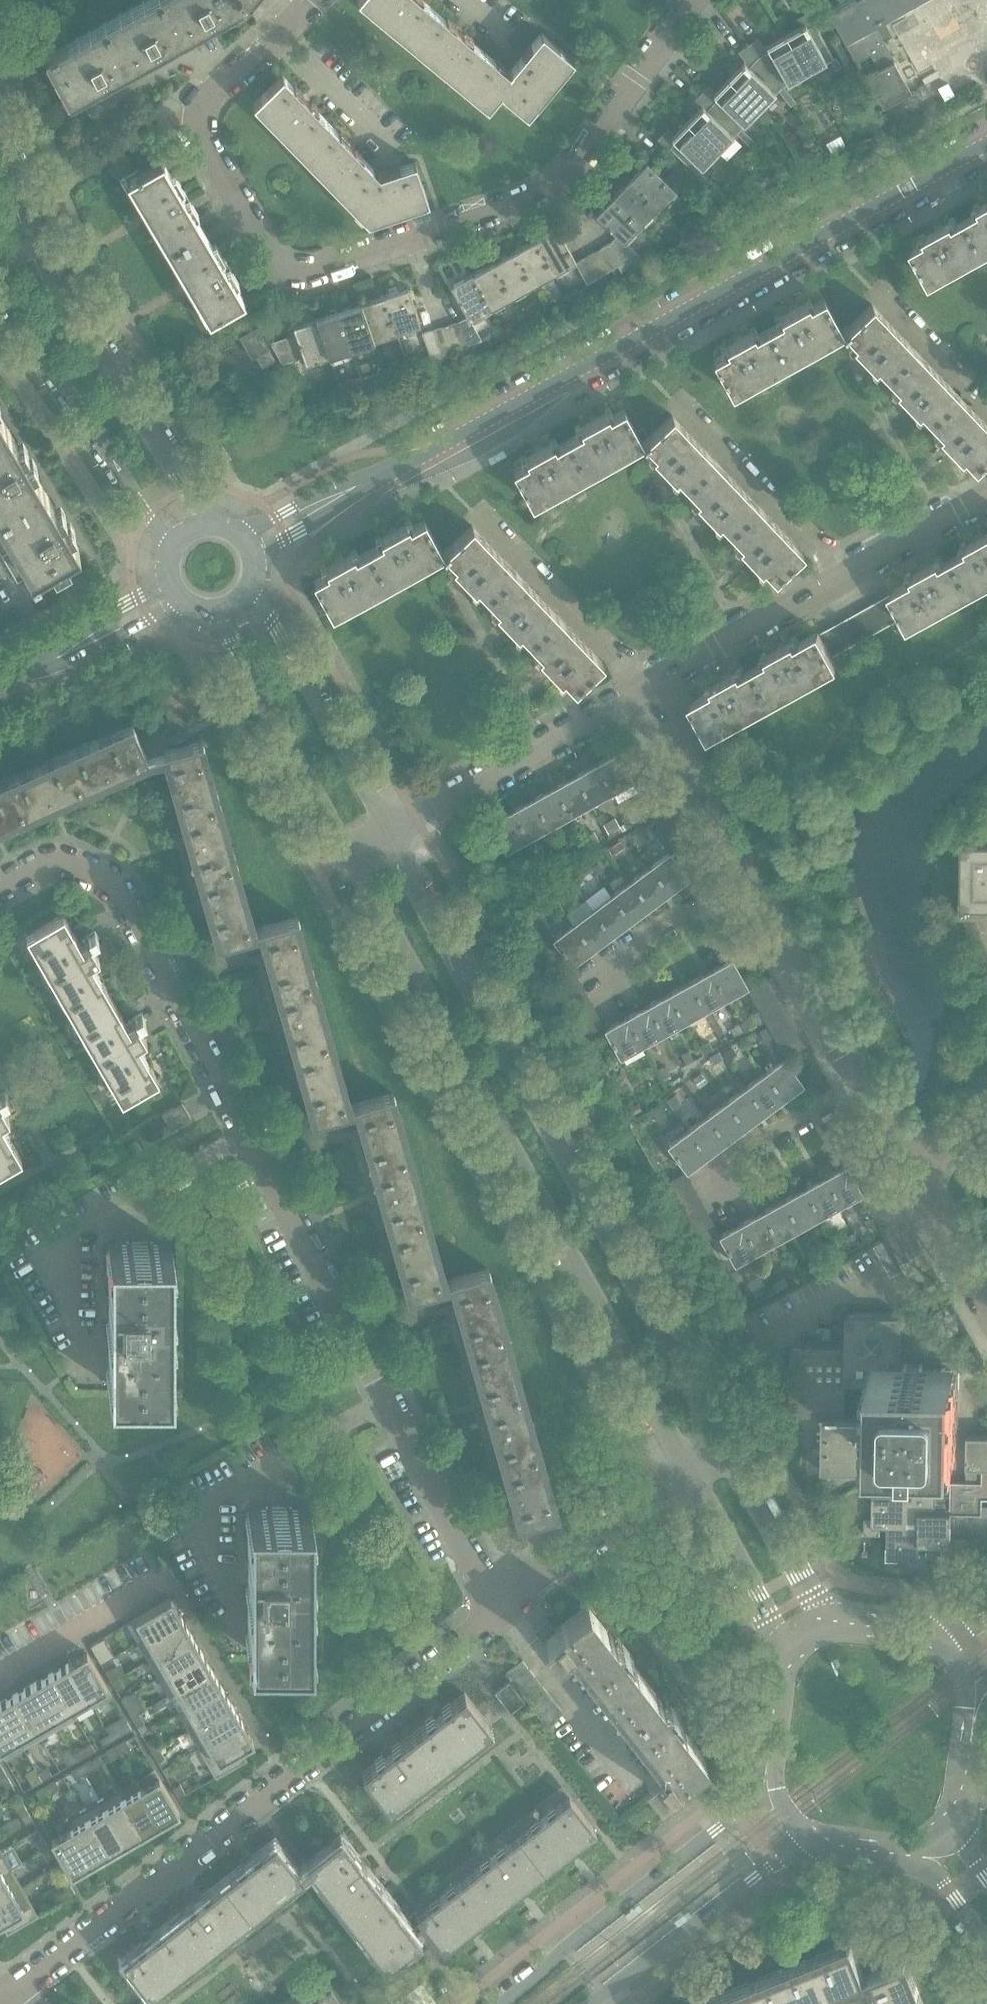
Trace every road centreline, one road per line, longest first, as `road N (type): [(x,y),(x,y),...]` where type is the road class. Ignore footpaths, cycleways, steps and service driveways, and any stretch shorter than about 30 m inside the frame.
road 1 (residential): [(505,1613),(134,905),(117,883),(79,861),(47,860),(0,885)]
road 2 (residential): [(345,493),(986,144)]
road 3 (residential): [(198,119),(266,262),(304,273),(534,197),(561,181),(586,157),(693,0)]
road 4 (tertiary): [(350,858),(686,1467)]
road 5 (tertiary): [(723,1435),(391,832)]
road 6 (residential): [(0,1994),(15,1994),(505,1613)]
road 7 (residential): [(644,688),(986,495)]
road 8 (residential): [(765,1776),(728,1823),(502,2003)]
road 9 (tertiary): [(207,521),(37,246)]
road 10 (tertiary): [(0,292),(170,546)]
road 11 (residential): [(391,832),(644,688)]
road 12 (tertiary): [(391,832),(253,588)]
road 13 (tertiary): [(216,614),(350,858)]
road 14 (residential): [(591,2003),(816,1842)]
road 15 (residential): [(863,1087),(745,874)]
road 16 (residential): [(505,1613),(686,1467)]
road 17 (residential): [(615,1012),(592,971),(745,874)]
road 18 (residential): [(735,1214),(712,1170),(863,1087)]
road 19 (tertiary): [(829,1622),(723,1435)]
road 20 (residential): [(745,874),(644,688)]
road 21 (tertiary): [(686,1467),(786,1647)]
road 22 (residential): [(317,0),(198,119)]
road 23 (residential): [(986,1300),(914,1171)]
road 24 (residential): [(58,657),(181,603)]
road 25 (residential): [(166,580),(82,631),(58,657)]
road 26 (tertiary): [(786,1647),(765,1776)]
road 27 (tertiary): [(948,1650),(934,1639),(829,1622)]
road 28 (tertiary): [(909,1854),(986,1947)]

